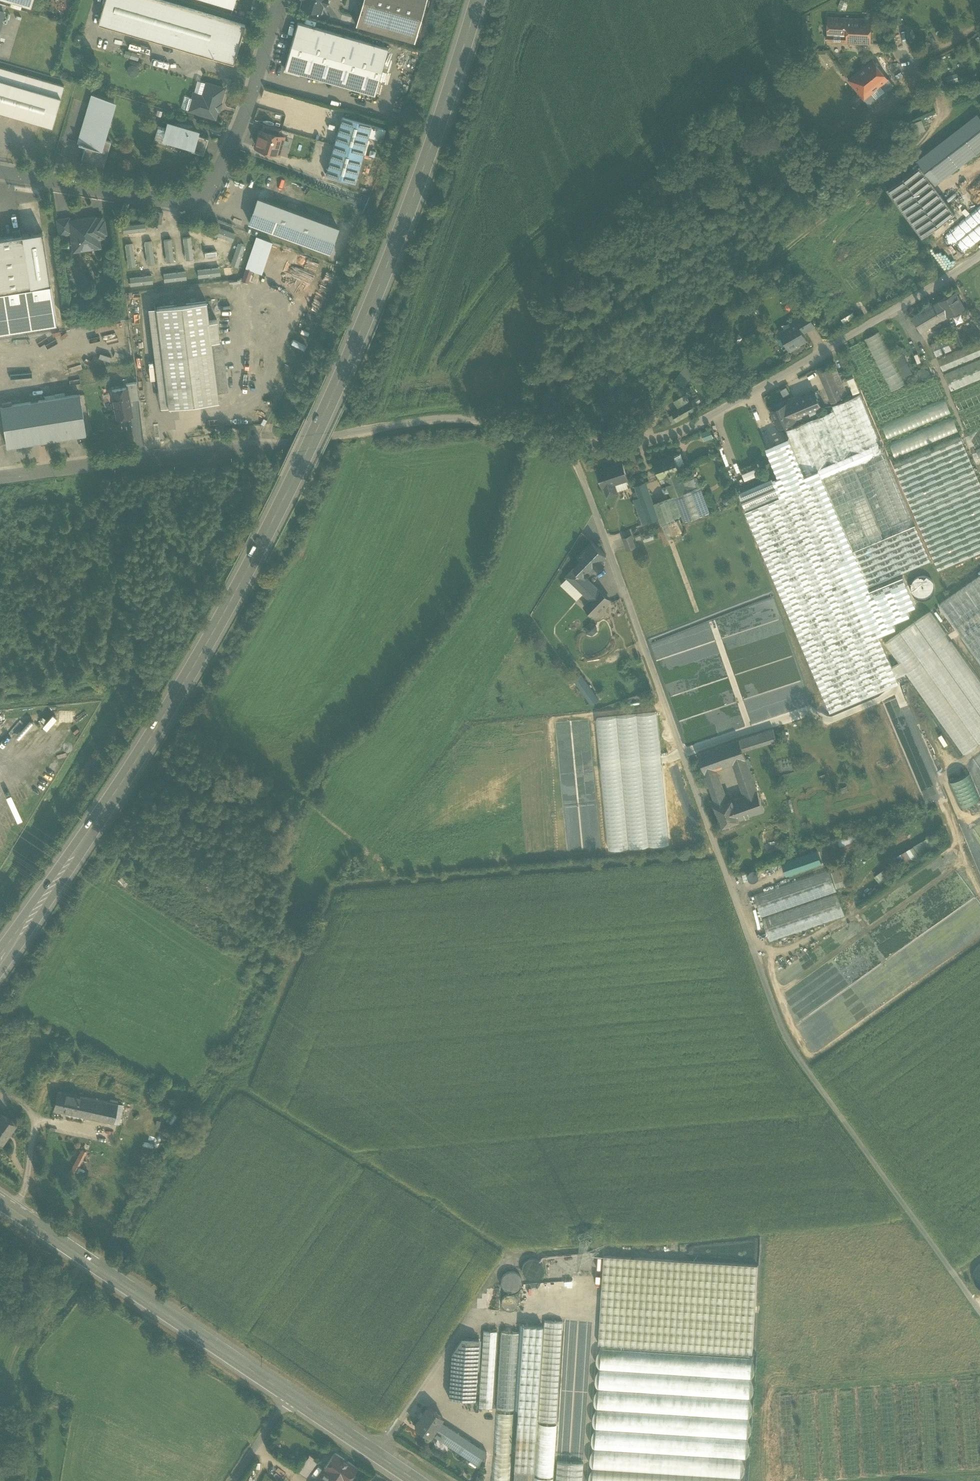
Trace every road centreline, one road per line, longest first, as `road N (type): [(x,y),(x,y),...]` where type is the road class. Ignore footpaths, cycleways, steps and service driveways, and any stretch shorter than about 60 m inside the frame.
road 1 (primary): [(0,959),(184,684),(271,521),(421,178),(479,0)]
road 2 (unclassified): [(432,420),(488,420),(571,443),(661,439),(979,256)]
road 3 (residential): [(0,478),(432,420)]
road 4 (residential): [(0,173),(186,200),(225,161),(282,0)]
road 5 (secondary): [(290,1396),(0,1200)]
road 6 (track): [(86,1259),(12,1360),(9,1480)]
road 7 (track): [(867,193),(914,159),(939,125),(941,104),(920,57)]
road 8 (secondary): [(416,1480),(290,1396)]
road 9 (track): [(837,49),(910,60),(979,26)]

